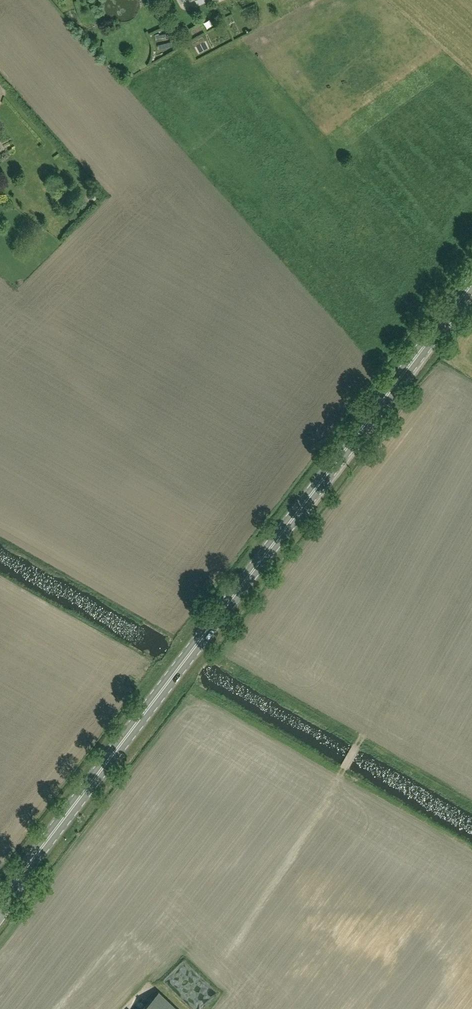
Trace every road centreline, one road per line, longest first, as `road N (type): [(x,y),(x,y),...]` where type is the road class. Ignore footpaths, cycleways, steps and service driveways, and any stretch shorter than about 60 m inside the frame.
road 1 (primary): [(0,902),(471,284)]

